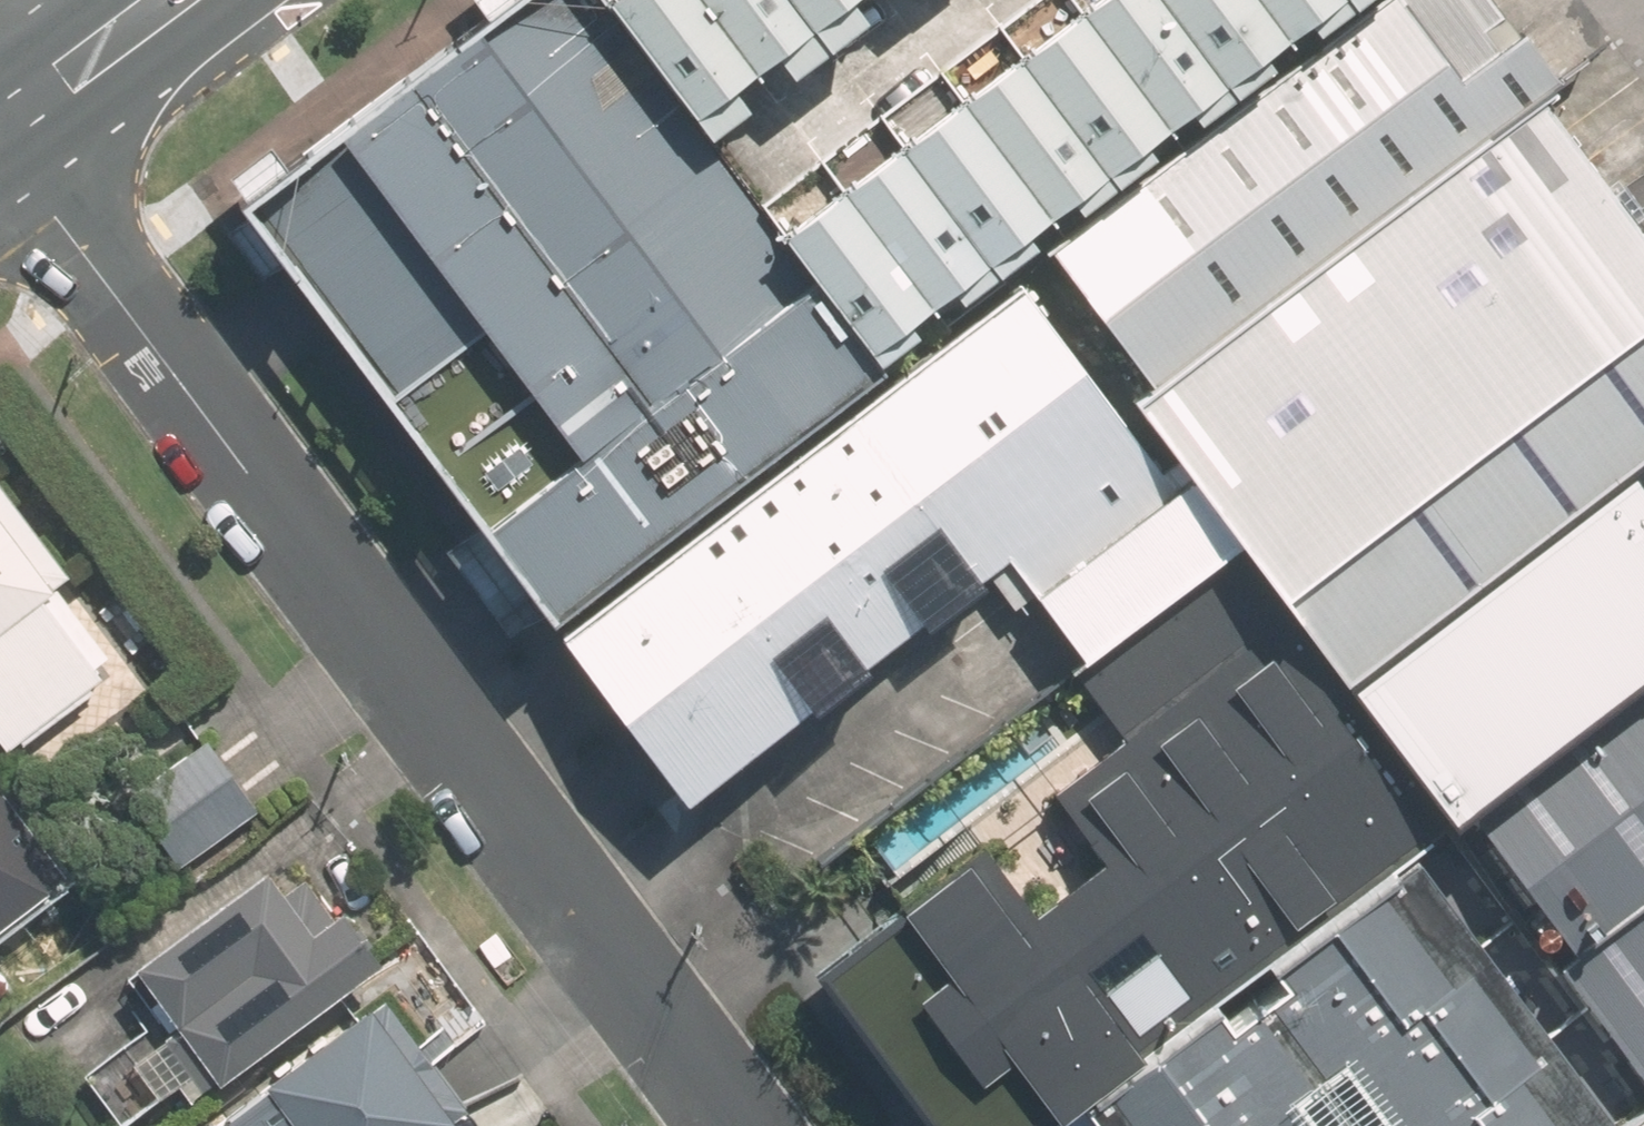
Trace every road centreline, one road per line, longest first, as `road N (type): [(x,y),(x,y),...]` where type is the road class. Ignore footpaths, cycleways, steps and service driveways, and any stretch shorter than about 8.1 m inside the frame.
road 1 (residential): [(744,1125),(0,141)]
road 2 (secondary): [(167,0),(0,124)]

